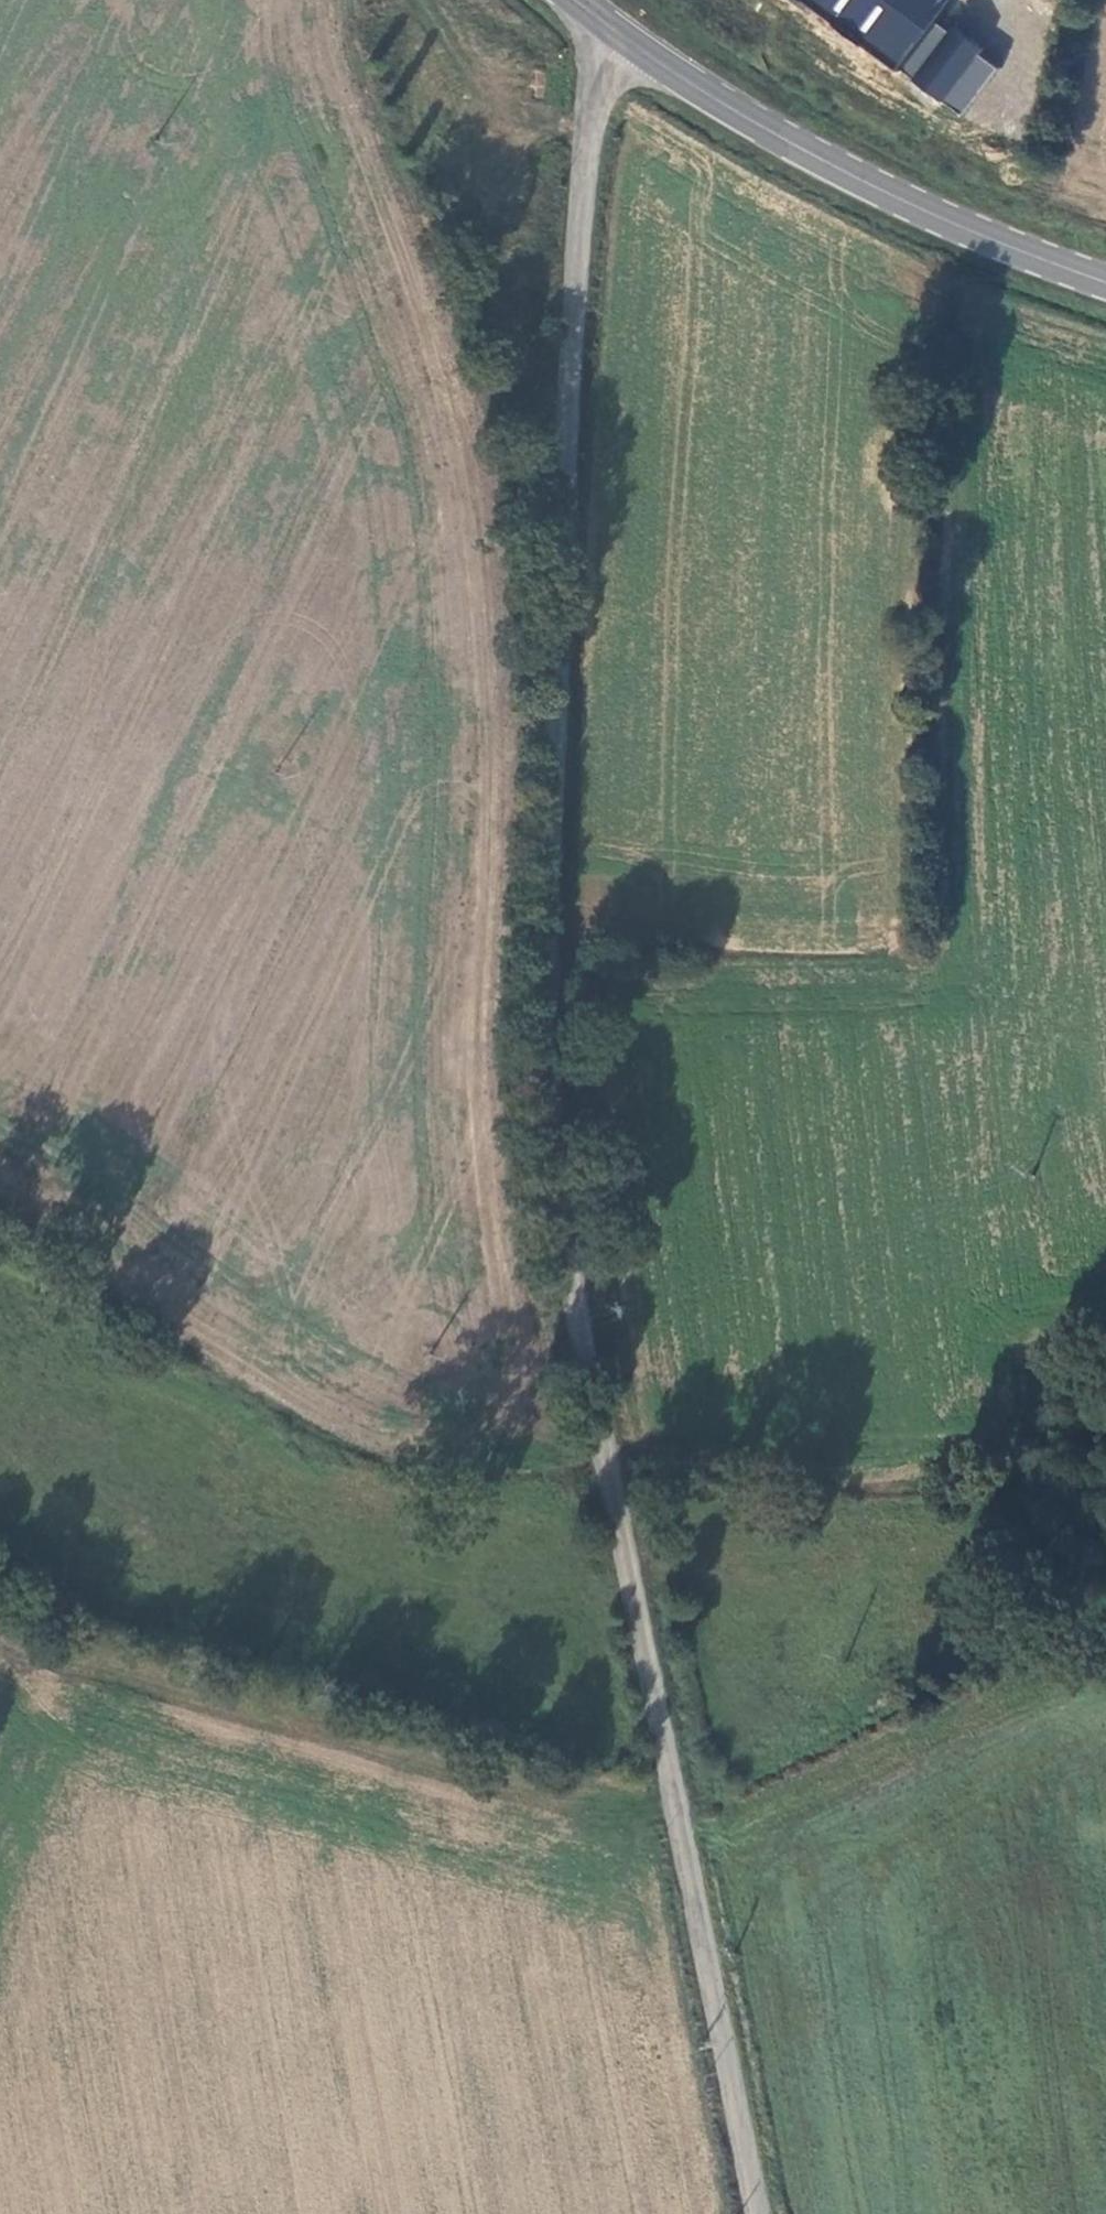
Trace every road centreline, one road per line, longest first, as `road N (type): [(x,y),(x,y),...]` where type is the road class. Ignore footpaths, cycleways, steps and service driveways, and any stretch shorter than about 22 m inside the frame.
road 1 (unclassified): [(619,36),(594,111),(523,1070),(543,1210),(749,2213)]
road 2 (secondary): [(1105,283),(891,196),(710,97),(619,36)]

